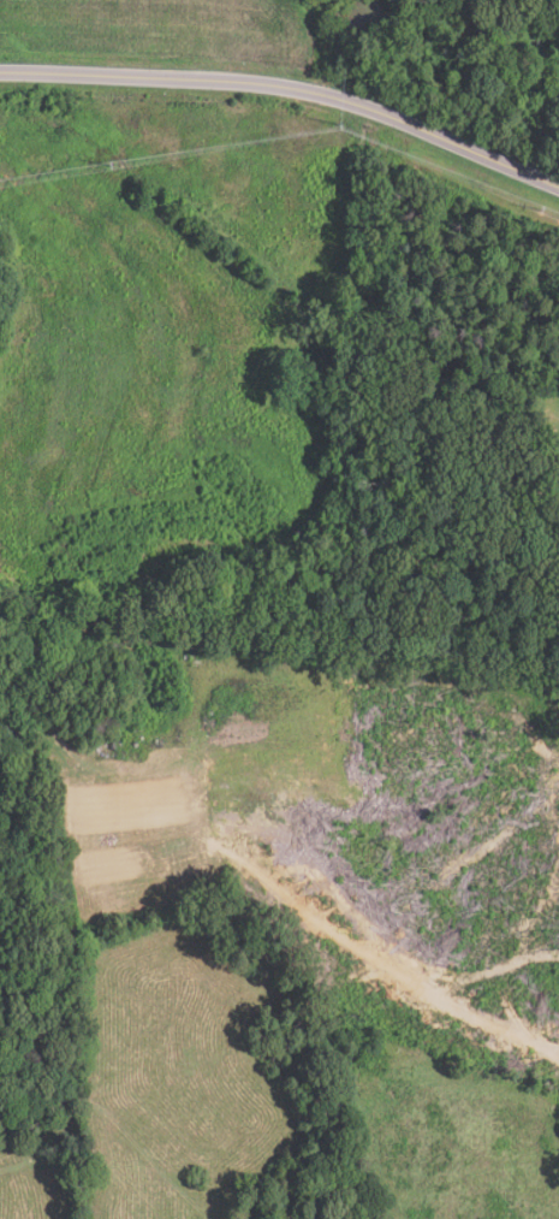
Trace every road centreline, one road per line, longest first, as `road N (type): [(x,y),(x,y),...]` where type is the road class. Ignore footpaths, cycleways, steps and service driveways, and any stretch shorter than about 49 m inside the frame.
road 1 (tertiary): [(0,72),(299,90),(558,188)]

